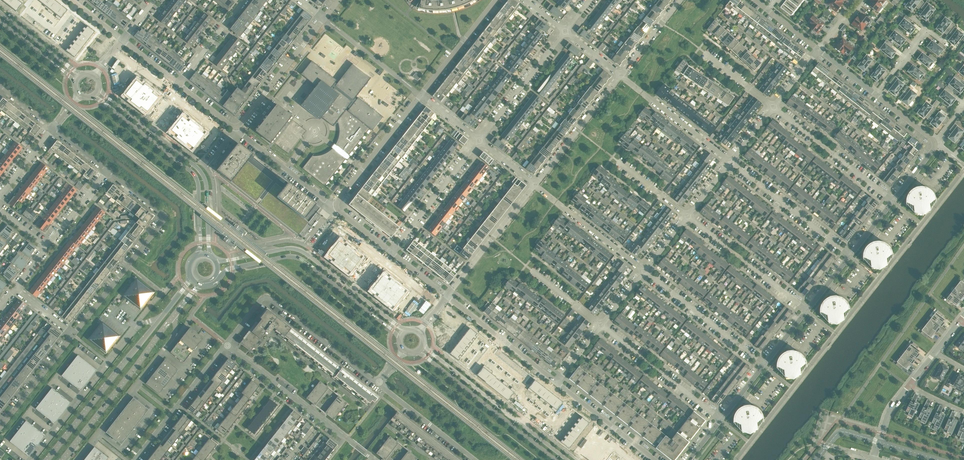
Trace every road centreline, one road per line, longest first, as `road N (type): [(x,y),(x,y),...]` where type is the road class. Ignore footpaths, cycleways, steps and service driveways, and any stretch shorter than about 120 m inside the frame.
road 1 (residential): [(75,335),(166,218),(108,170)]
road 2 (tertiary): [(407,330),(301,250),(215,260)]
road 3 (secondary): [(210,256),(203,174),(98,90)]
road 4 (tertiary): [(217,277),(299,258),(400,338)]
road 5 (secondary): [(94,95),(196,177),(198,255)]
road 6 (unclassified): [(162,317),(137,330),(34,459)]
road 7 (residential): [(373,459),(227,345)]
road 8 (tertiary): [(568,459),(423,345)]
road 9 (secondary): [(162,317),(47,459)]
road 10 (secondary): [(63,459),(174,316)]
road 11 (unclassified): [(77,459),(172,339),(174,316)]
road 12 (tertiary): [(418,352),(557,459)]
road 13 (residential): [(893,201),(773,107)]
road 14 (residential): [(601,325),(721,419)]
road 15 (residential): [(764,365),(644,271)]
road 16 (residential): [(808,308),(688,216)]
road 17 (residential): [(849,256),(731,162)]
road 18 (residential): [(136,459),(227,345)]
road 19 (residential): [(447,297),(535,185)]
road 20 (residential): [(334,207),(422,96)]
road 21 (residential): [(391,252),(479,141)]
road 22 (residential): [(238,130),(324,19)]
road 23 (residential): [(378,383),(267,297)]
road 24 (residential): [(479,141),(565,31)]
road 25 (residential): [(731,162),(621,76)]
road 26 (residential): [(644,271),(535,185)]
road 27 (residential): [(535,185),(621,76)]
road 28 (residential): [(556,382),(447,297)]
road 29 (residential): [(654,459),(556,382)]
road 30 (residential): [(475,459),(378,383)]
road 31 (residential): [(334,207),(238,130)]
road 32 (residential): [(422,96),(497,0)]

